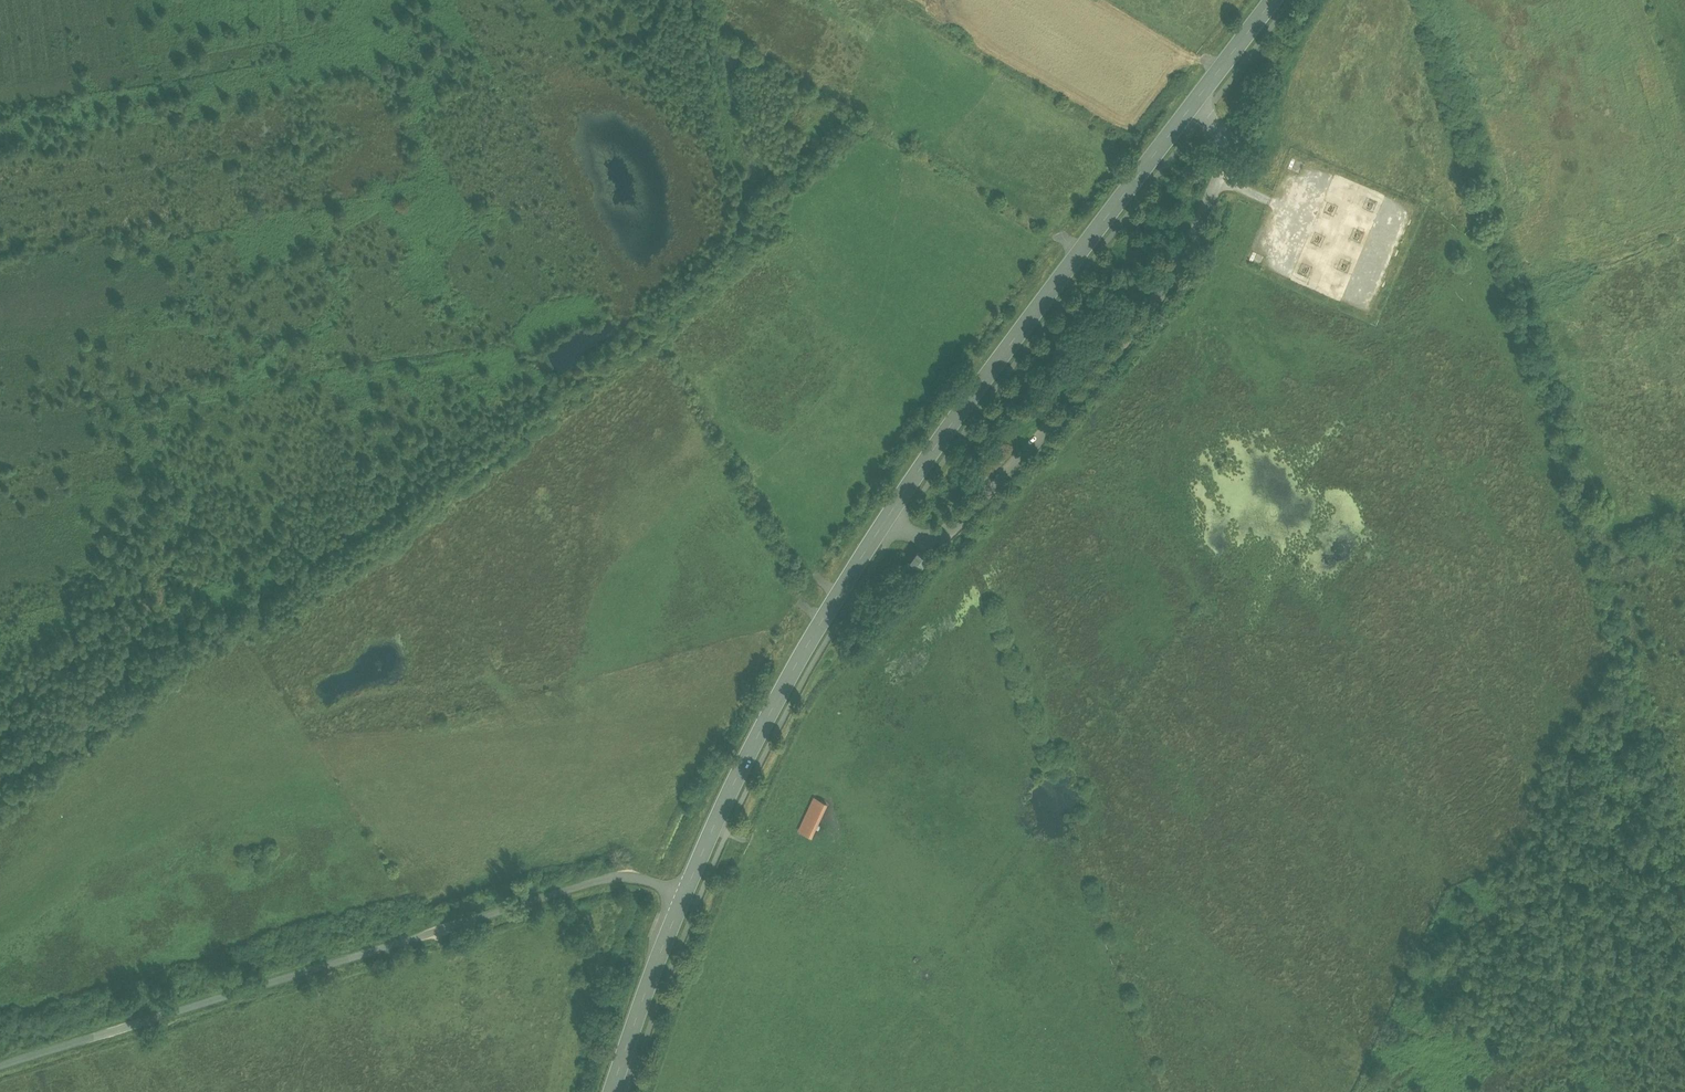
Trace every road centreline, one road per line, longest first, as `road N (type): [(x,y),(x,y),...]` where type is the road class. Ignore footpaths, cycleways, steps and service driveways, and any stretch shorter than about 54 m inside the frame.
road 1 (unclassified): [(0,1067),(617,879),(681,894)]
road 2 (unclassified): [(1188,102),(1219,135),(1222,152),(1172,279),(1069,403),(952,523),(930,537),(912,535),(884,515)]
road 3 (primary): [(884,515),(1188,102)]
road 4 (primary): [(681,894),(793,661),(884,515)]
road 5 (primary): [(609,1091),(681,894)]
road 6 (primary): [(1188,102),(1266,0)]

